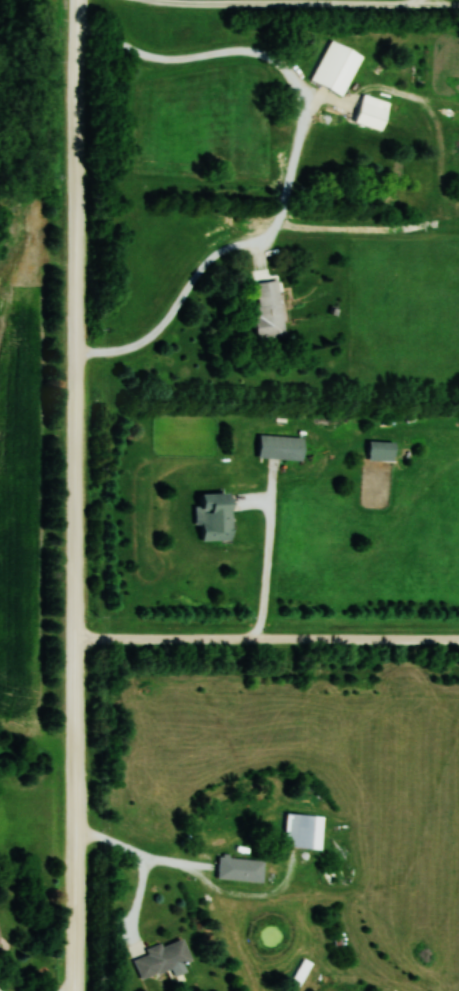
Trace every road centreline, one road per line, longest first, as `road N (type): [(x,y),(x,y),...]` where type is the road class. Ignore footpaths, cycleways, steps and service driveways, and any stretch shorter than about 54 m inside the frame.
road 1 (residential): [(74,990),(79,0)]

